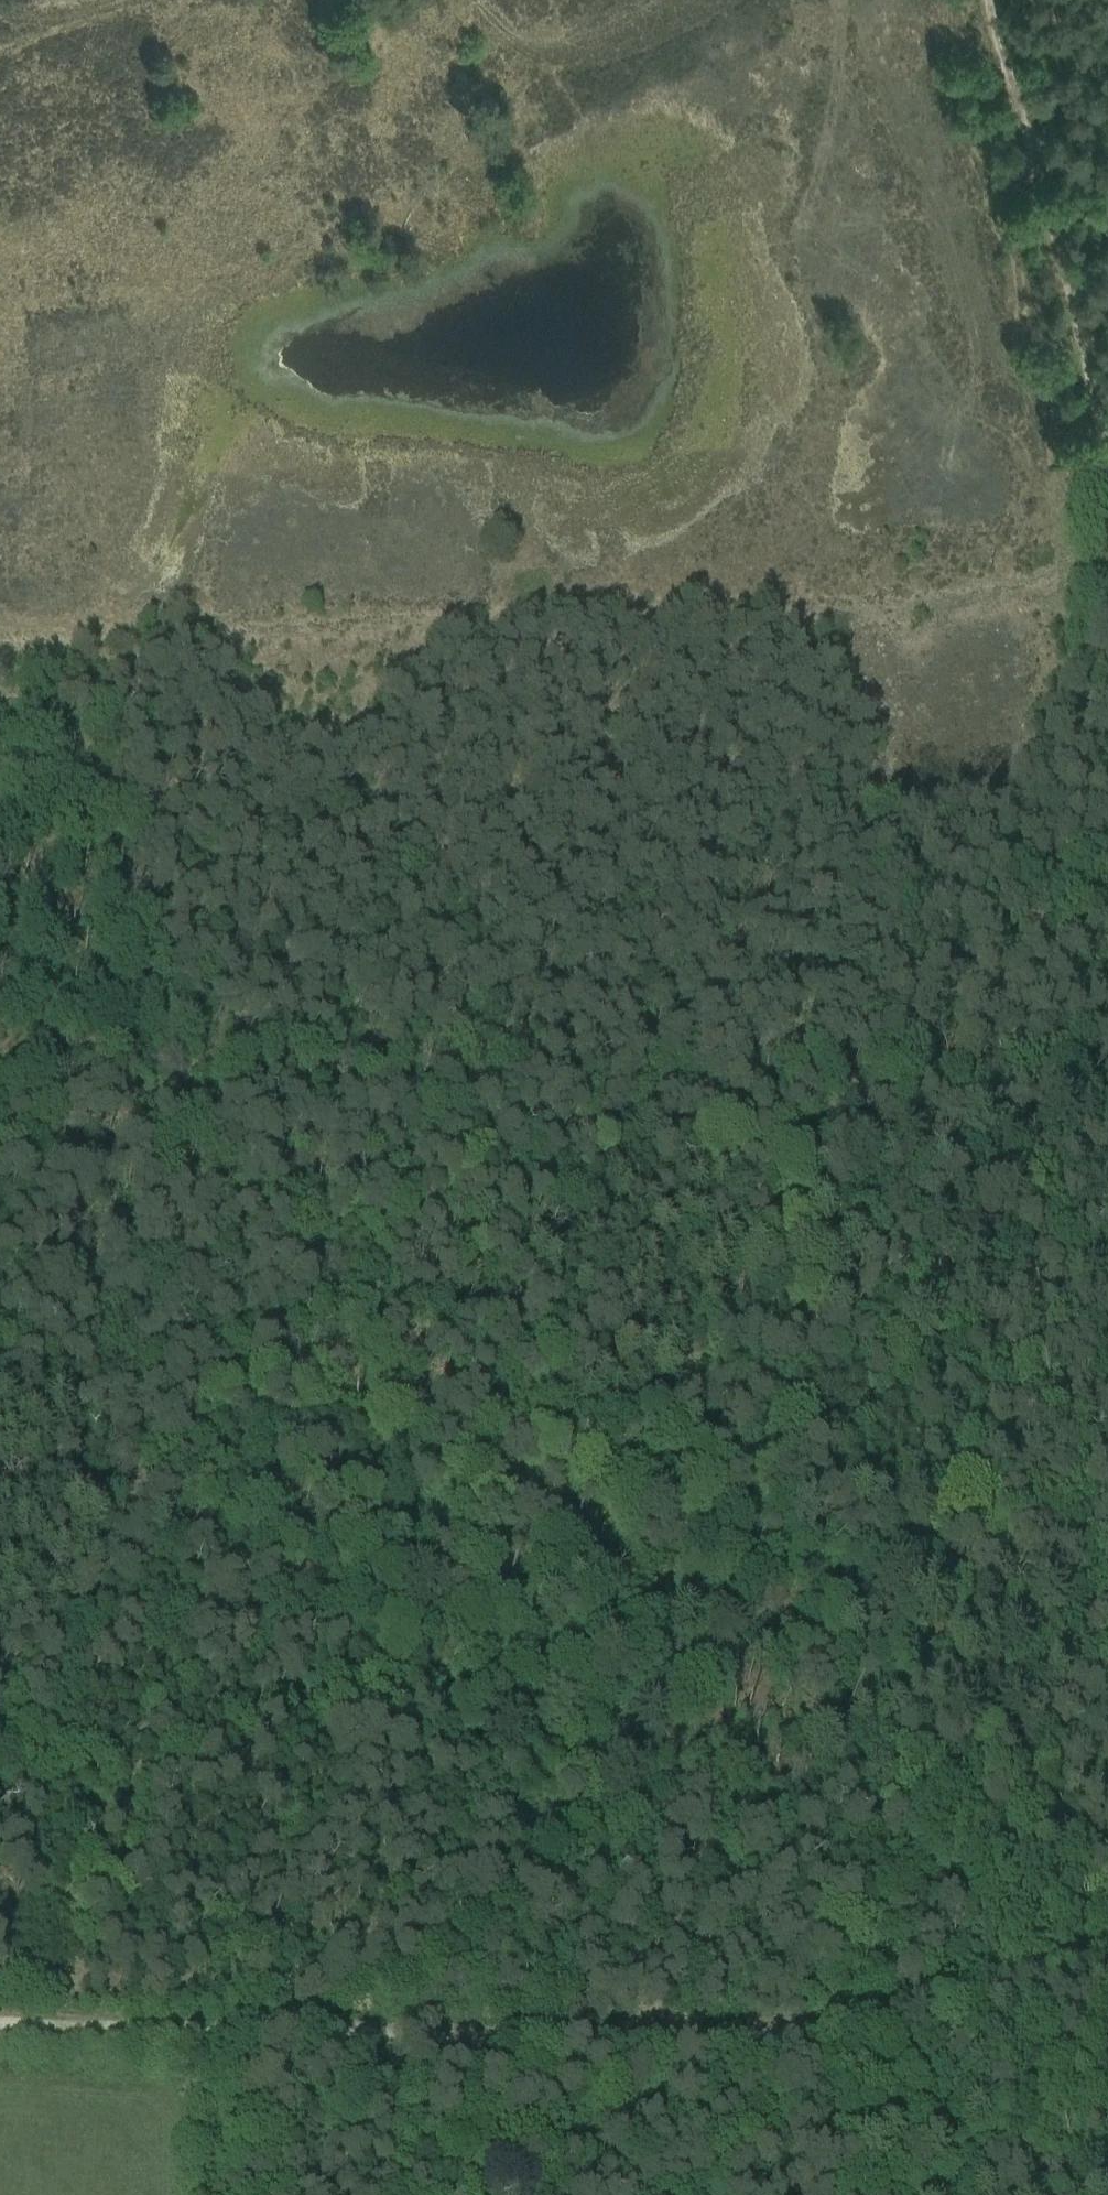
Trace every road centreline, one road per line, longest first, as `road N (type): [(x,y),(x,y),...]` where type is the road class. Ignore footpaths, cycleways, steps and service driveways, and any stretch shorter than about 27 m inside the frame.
road 1 (track): [(0,2022),(724,2041),(864,2016),(1107,1951)]
road 2 (track): [(1107,460),(995,0)]

